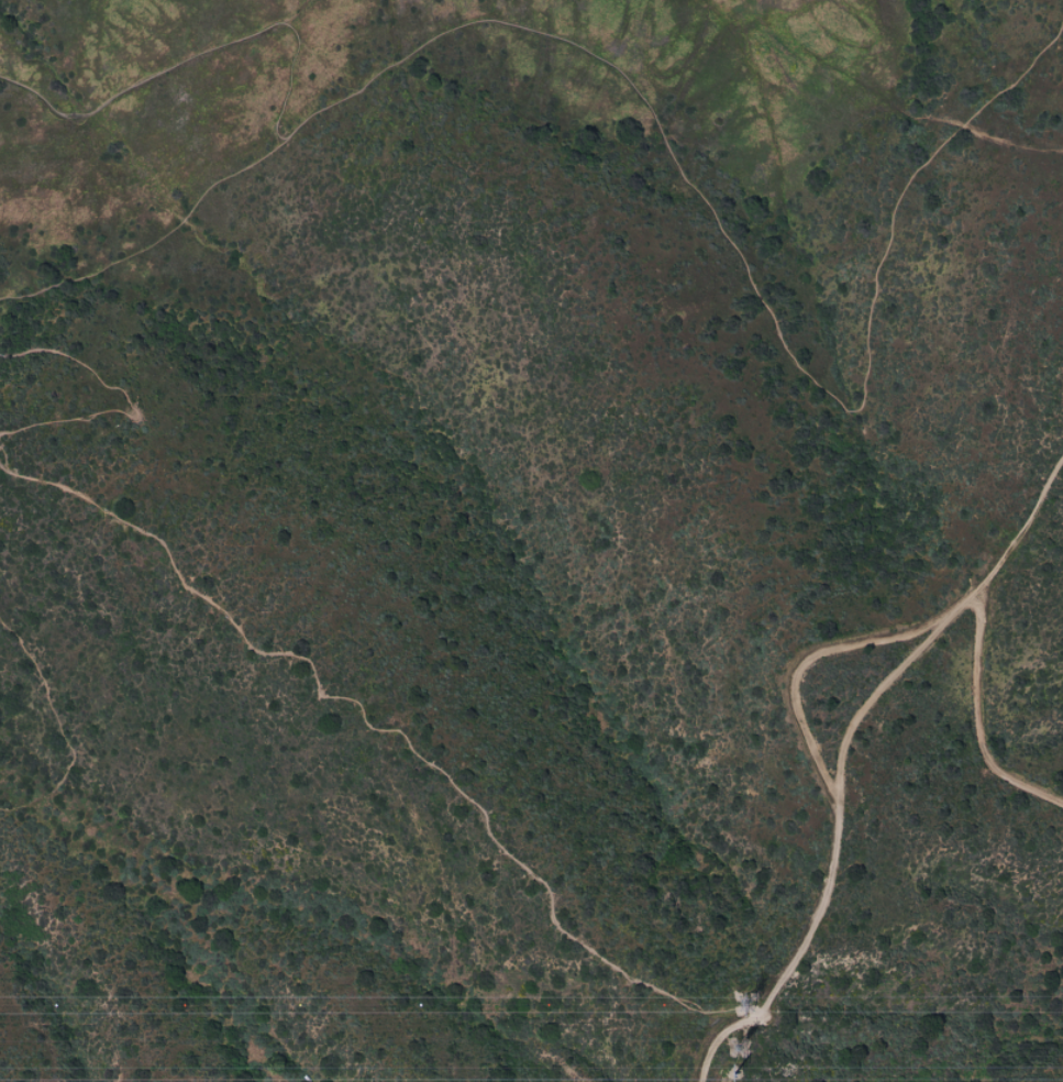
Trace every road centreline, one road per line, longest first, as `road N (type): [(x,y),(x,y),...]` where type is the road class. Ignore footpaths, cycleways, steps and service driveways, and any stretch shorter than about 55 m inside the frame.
road 1 (track): [(698,1081),(709,1048),(769,996),(807,934),(829,873),(837,810),(797,724),(789,692),(797,665),(832,645),(931,623),(974,600)]
road 2 (track): [(837,810),(850,724),(974,600)]
road 3 (track): [(1062,807),(1010,777),(983,743),(974,707),(981,617),(974,600)]

